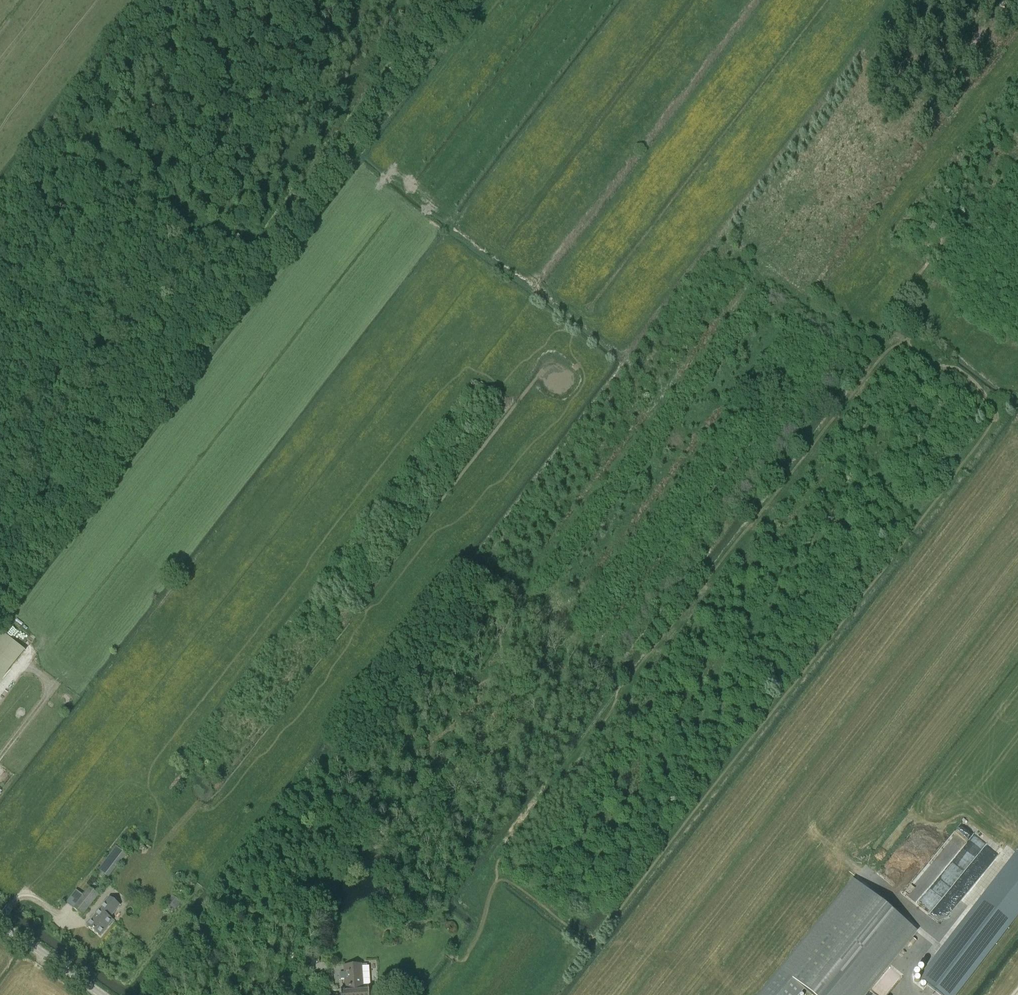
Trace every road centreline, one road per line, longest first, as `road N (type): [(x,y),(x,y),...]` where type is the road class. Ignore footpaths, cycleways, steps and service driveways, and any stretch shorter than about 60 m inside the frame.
road 1 (track): [(465,0),(0,604)]
road 2 (tertiary): [(101,994),(0,923)]

